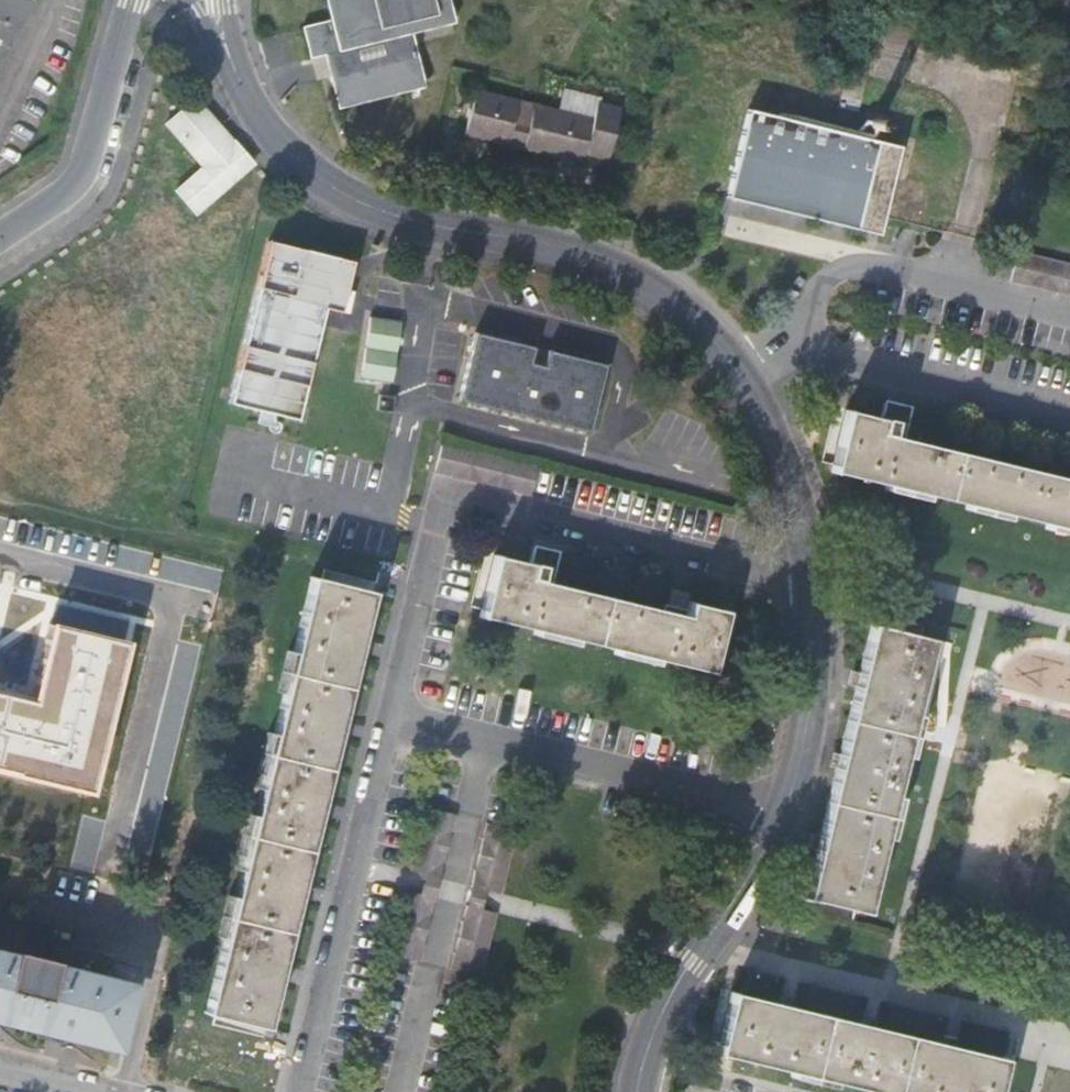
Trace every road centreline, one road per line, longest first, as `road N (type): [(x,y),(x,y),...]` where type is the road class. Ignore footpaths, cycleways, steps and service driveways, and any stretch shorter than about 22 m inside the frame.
road 1 (residential): [(205,0),(245,100),(306,169),(349,196),(428,225),(540,240),(636,272),(692,307),(754,369)]
road 2 (residential): [(390,712),(439,514),(459,499),(810,577)]
road 3 (residential): [(390,712),(782,812)]
road 4 (residential): [(304,1091),(390,712)]
road 5 (residential): [(754,369),(798,344),(1069,412)]
road 6 (residential): [(704,944),(1001,1018)]
road 7 (residential): [(135,0),(88,162),(70,185),(0,235)]
road 8 (residential): [(810,577),(813,678),(803,758),(782,812)]
road 9 (residential): [(754,369),(798,497),(810,577)]
road 10 (residential): [(704,944),(661,1009),(638,1091)]
road 11 (residential): [(782,812),(704,944)]

